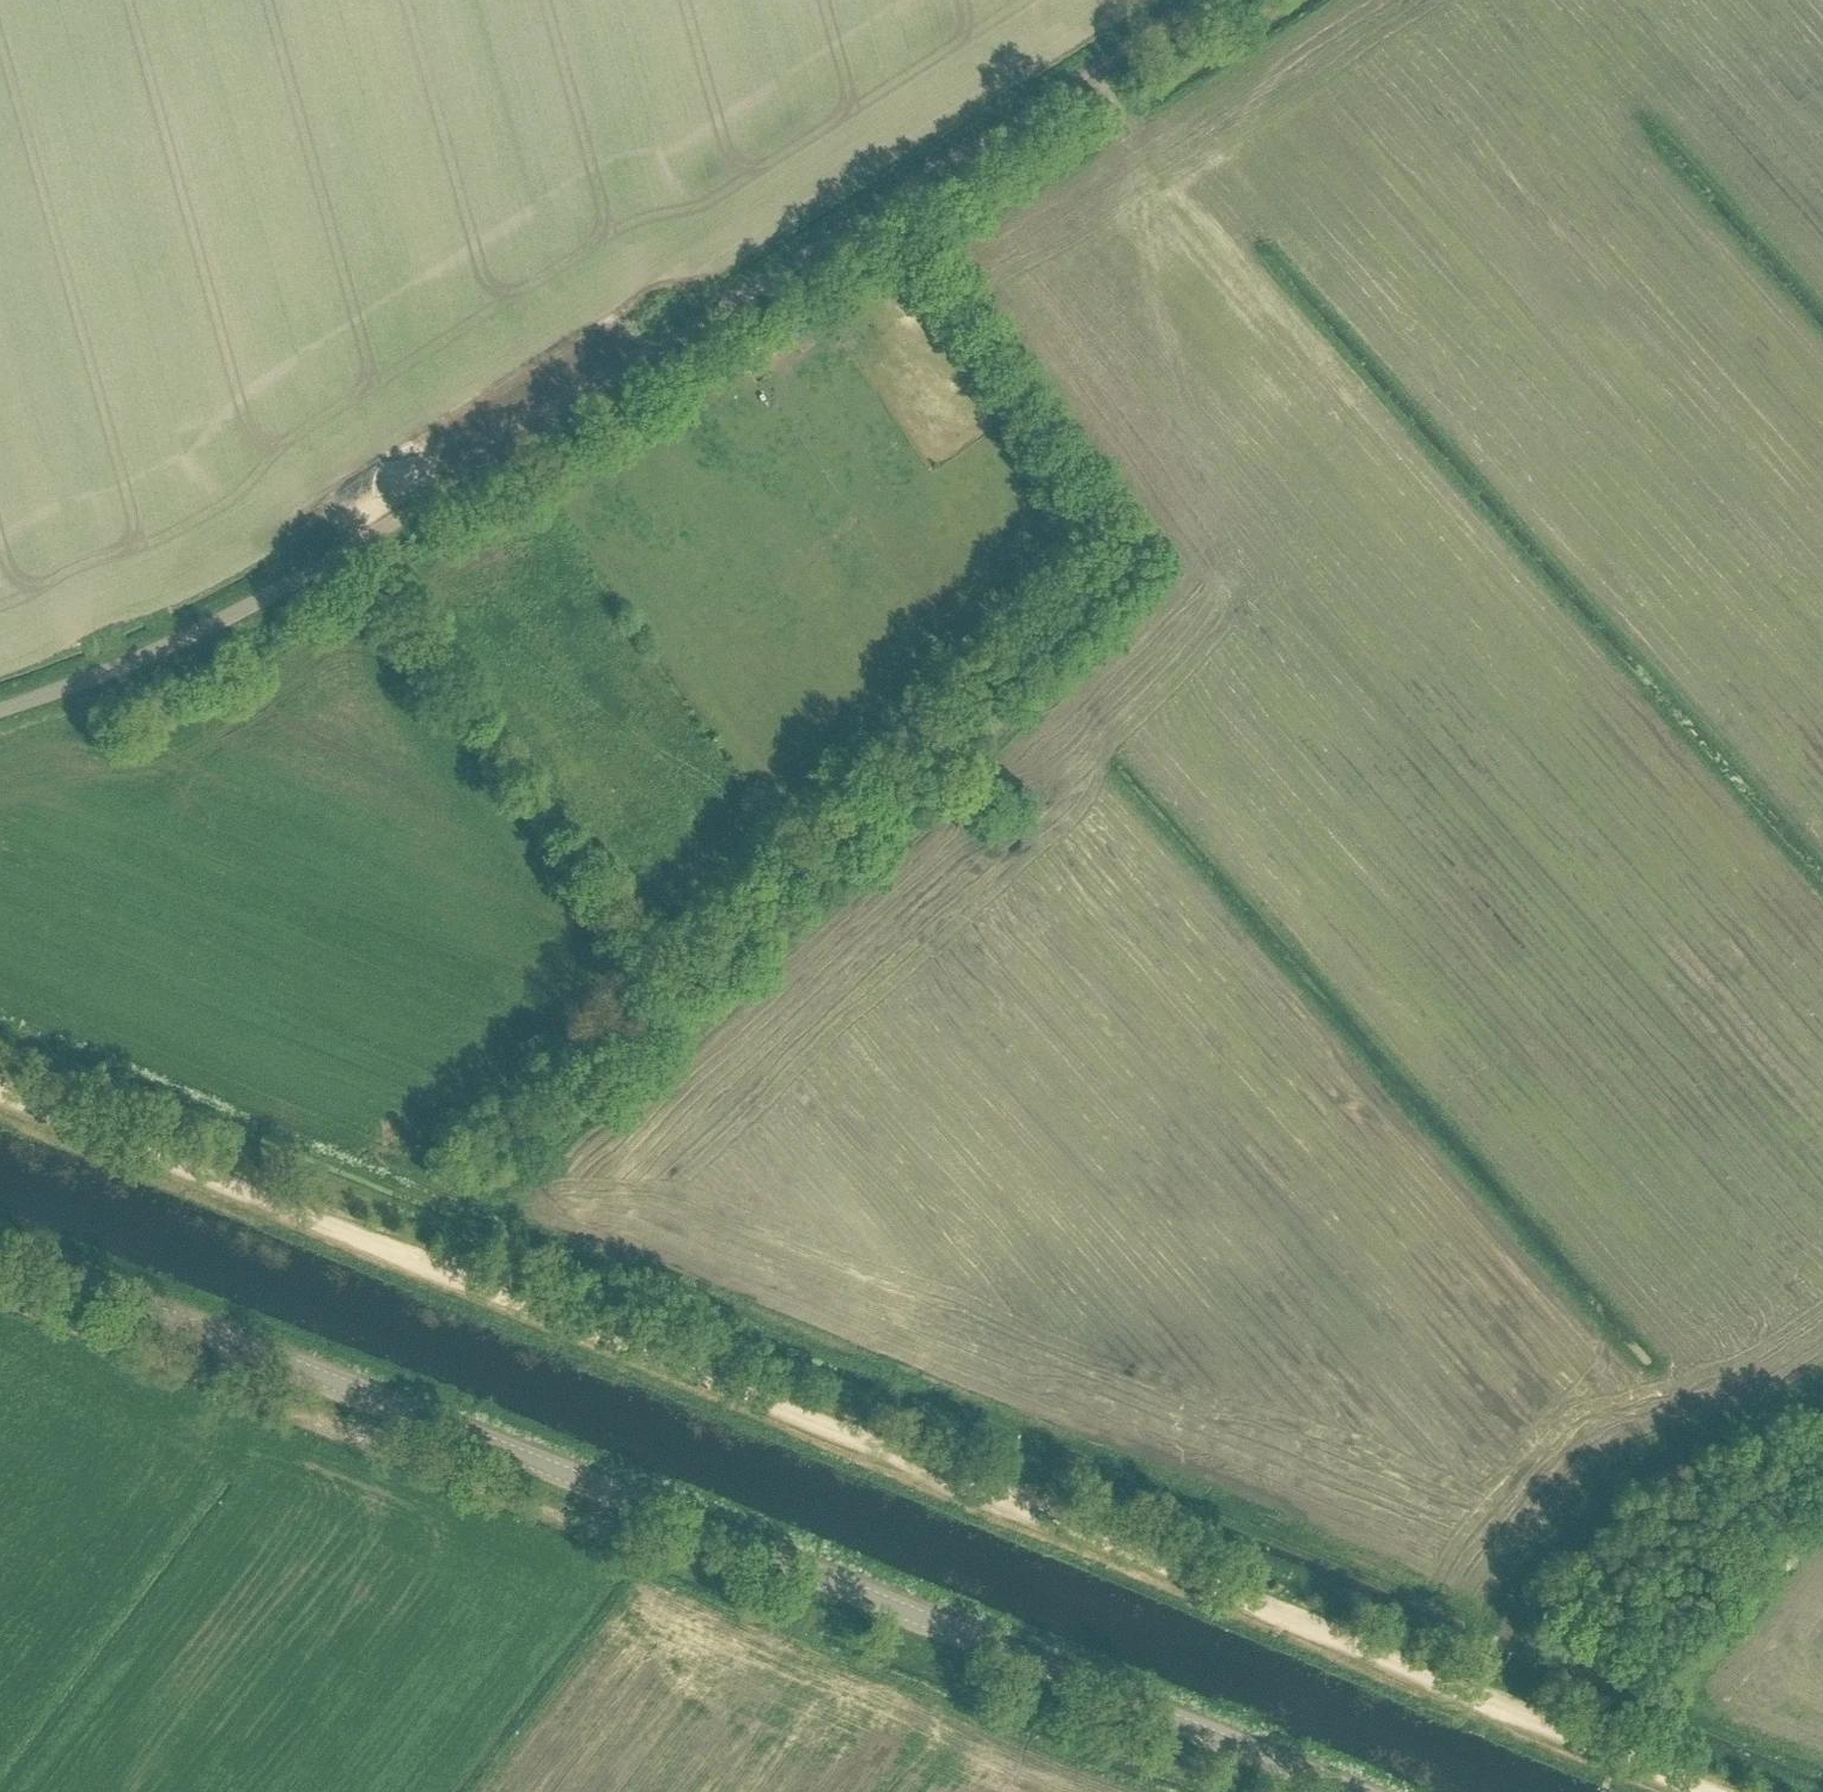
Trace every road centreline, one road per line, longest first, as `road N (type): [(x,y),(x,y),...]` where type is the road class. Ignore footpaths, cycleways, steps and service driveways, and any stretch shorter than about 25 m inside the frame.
road 1 (track): [(1617,1756),(0,1096)]
road 2 (tertiary): [(1350,1791),(0,1252)]
road 3 (unclassified): [(0,709),(246,608),(380,533),(1207,0)]

